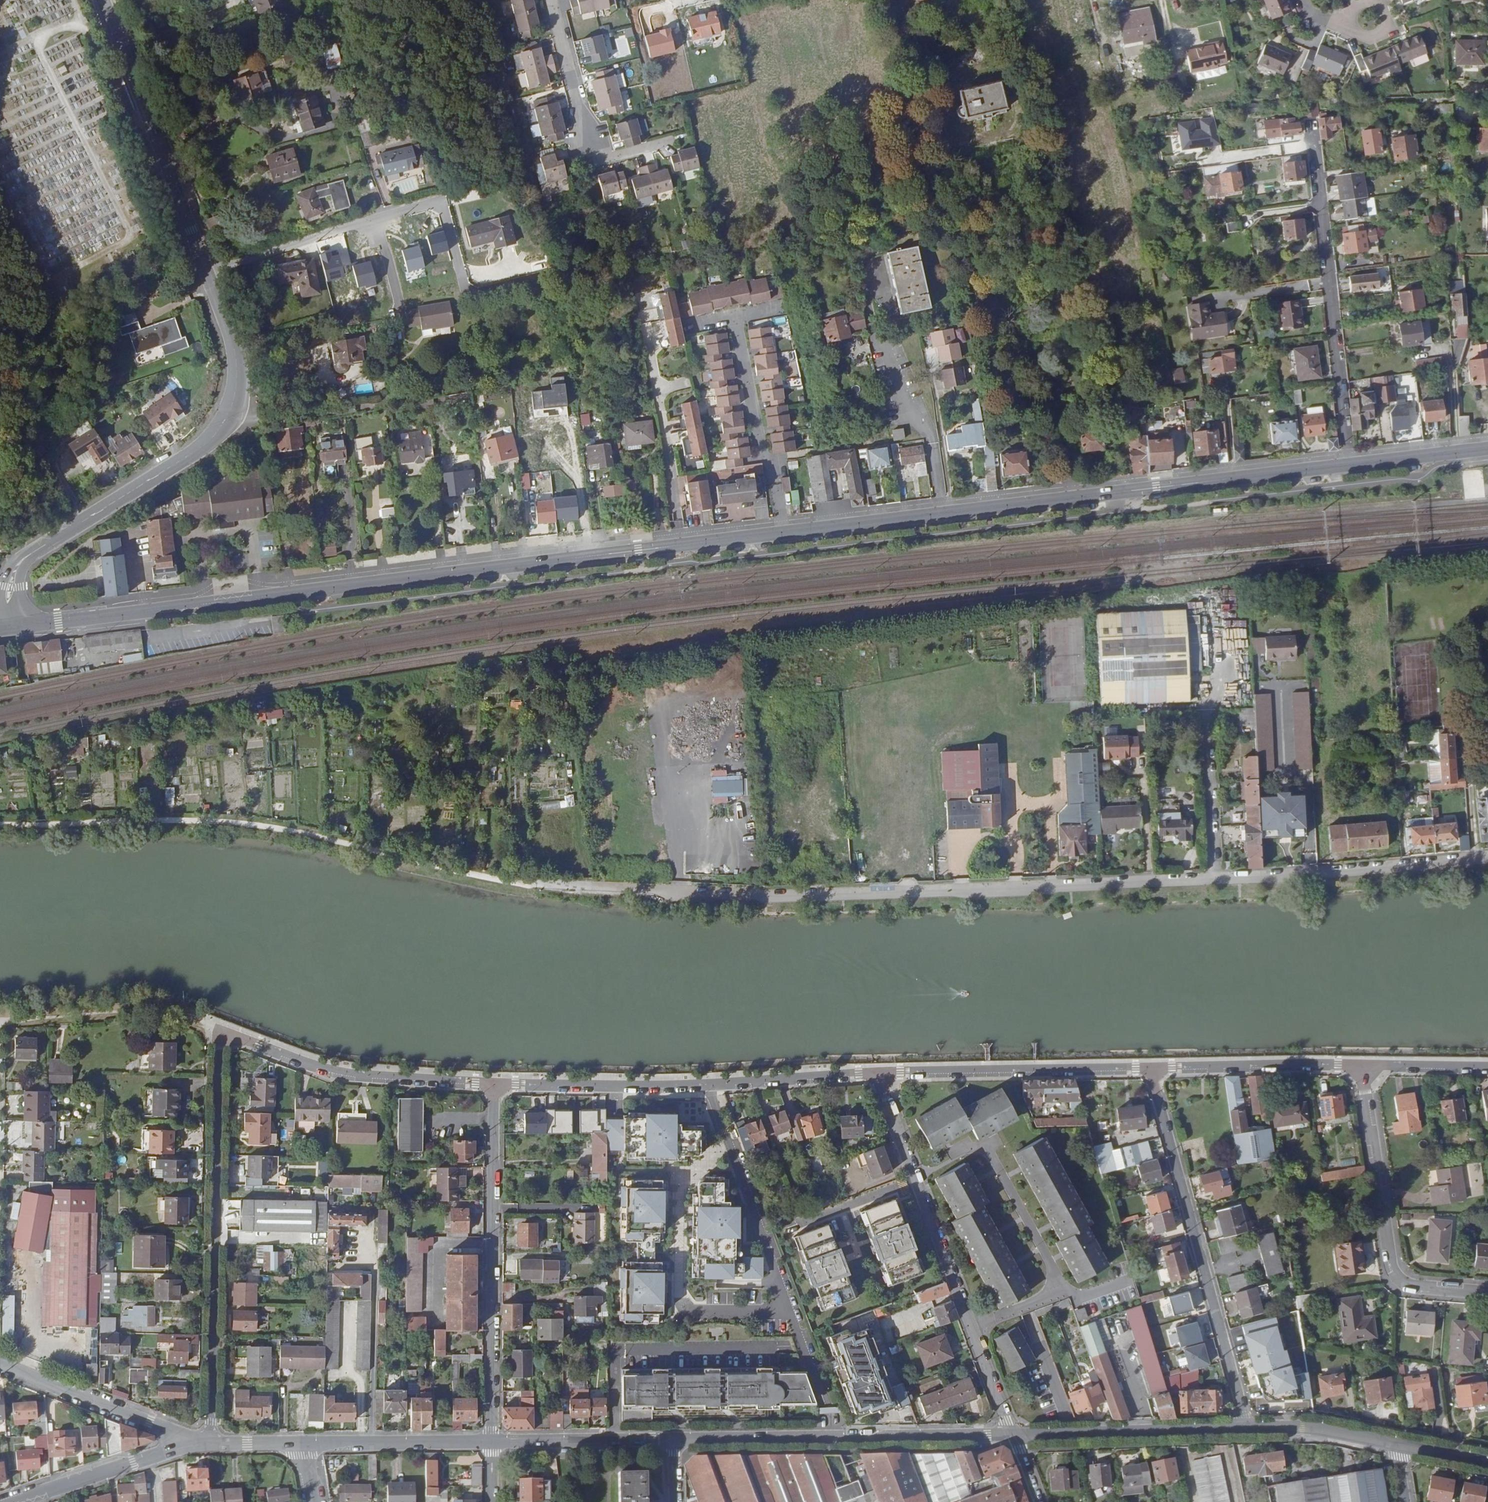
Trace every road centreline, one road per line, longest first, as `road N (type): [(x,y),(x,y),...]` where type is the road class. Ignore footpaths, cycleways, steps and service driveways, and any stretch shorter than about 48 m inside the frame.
road 1 (secondary): [(6,627),(1487,450)]
road 2 (unclassified): [(588,888),(926,891),(1487,857)]
road 3 (residential): [(212,1444),(218,1030),(345,1075),(491,1083)]
road 4 (secondary): [(210,280),(236,370),(235,395),(219,433),(21,561),(6,627)]
road 5 (residential): [(210,280),(337,227),(444,202),(467,297),(555,275)]
road 6 (residential): [(1152,1068),(1246,1426)]
road 7 (residential): [(491,1083),(492,1442)]
road 8 (residential): [(674,1439),(1013,1433)]
road 9 (unclassified): [(1487,1293),(1406,1284),(1394,1273),(1360,1065)]
road 10 (secondary): [(103,0),(210,280)]
road 11 (residential): [(1152,1068),(874,1072)]
road 12 (residential): [(971,1326),(874,1072)]
road 13 (residential): [(553,0),(594,153),(626,154),(682,139)]
road 14 (residential): [(1013,1433),(1246,1426)]
road 15 (residential): [(709,1085),(491,1083)]
road 16 (residential): [(709,1085),(779,1286)]
road 17 (residential): [(1360,1065),(1152,1068)]
road 18 (residential): [(371,1444),(375,1257),(360,1257)]
road 19 (residential): [(179,1441),(0,1360)]
road 20 (residential): [(492,1442),(674,1439)]
road 21 (residential): [(179,1441),(12,1501)]
road 22 (residential): [(874,1072),(709,1085)]
road 23 (residential): [(1246,1426),(1309,1427),(1399,1446)]
road 24 (residential): [(1058,1290),(996,1158)]
road 25 (residential): [(1360,1065),(1487,1066)]
road 26 (residential): [(371,1444),(492,1442)]

